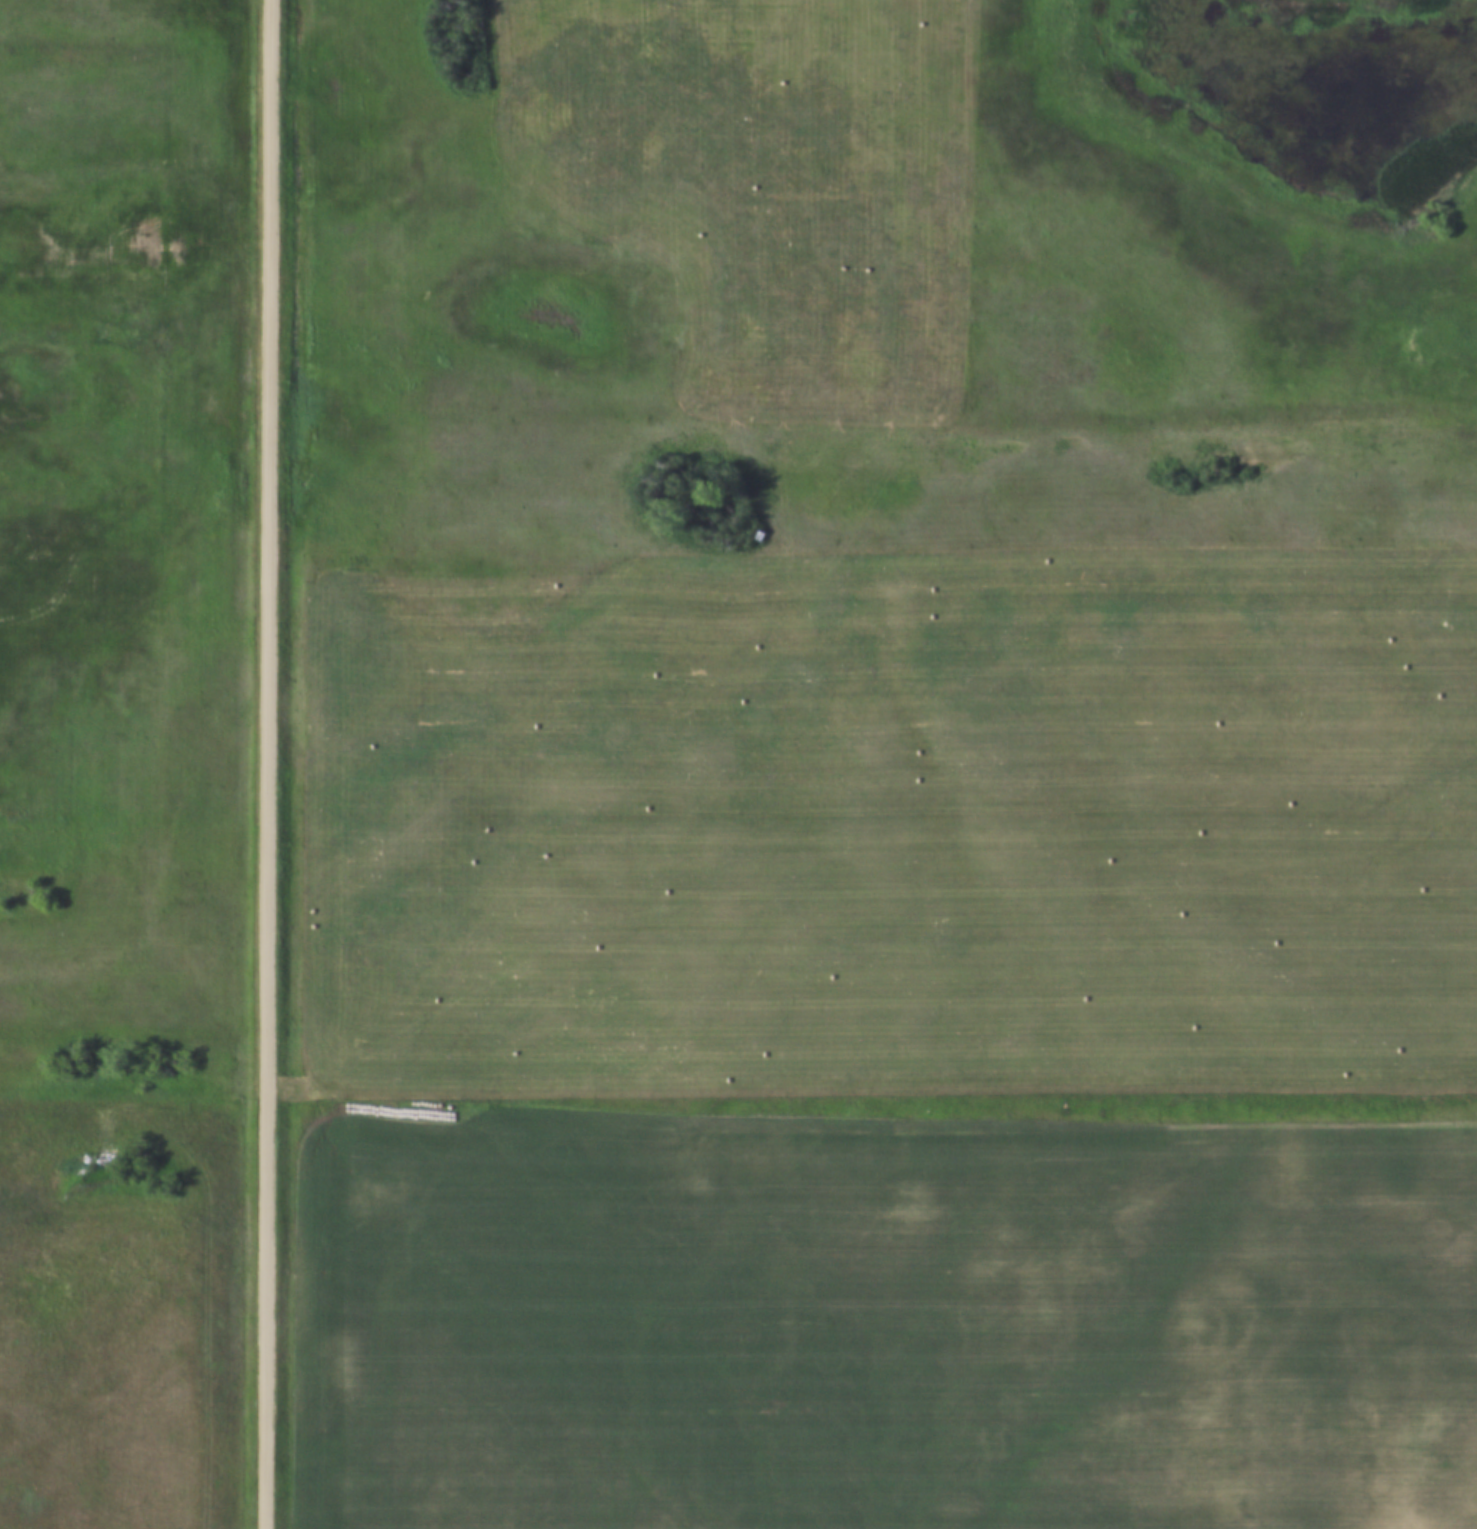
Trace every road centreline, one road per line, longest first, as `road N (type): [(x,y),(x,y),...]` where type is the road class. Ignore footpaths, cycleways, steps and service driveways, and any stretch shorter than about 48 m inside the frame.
road 1 (residential): [(267,1528),(275,0)]

